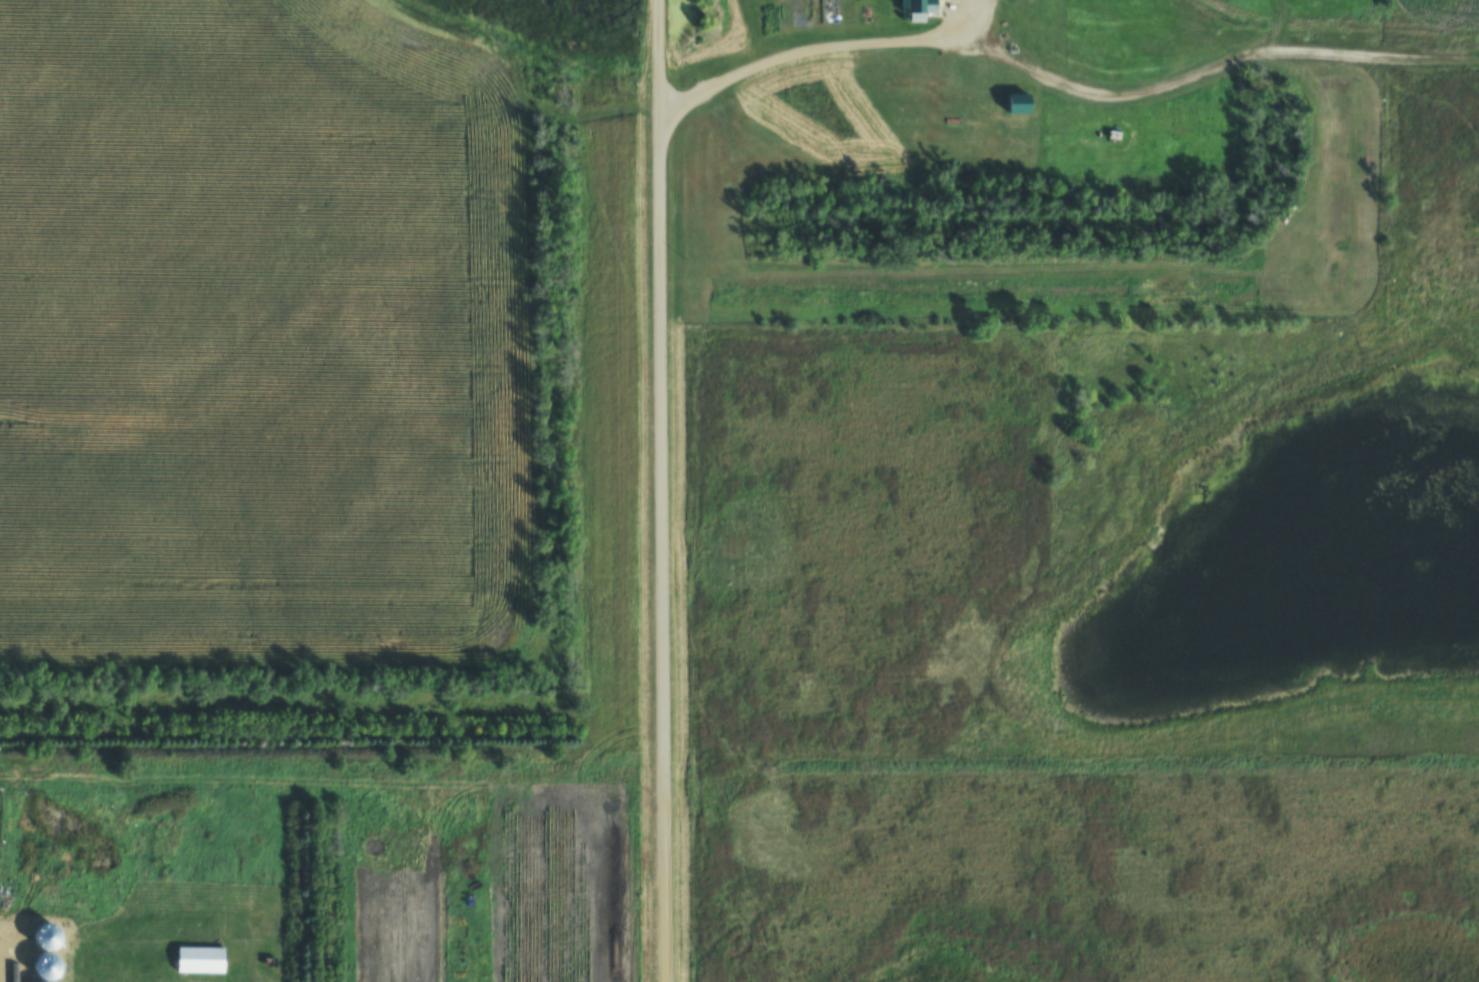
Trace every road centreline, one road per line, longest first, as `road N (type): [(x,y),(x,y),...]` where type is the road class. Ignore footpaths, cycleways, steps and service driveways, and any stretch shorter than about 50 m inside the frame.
road 1 (residential): [(669,981),(663,0)]

